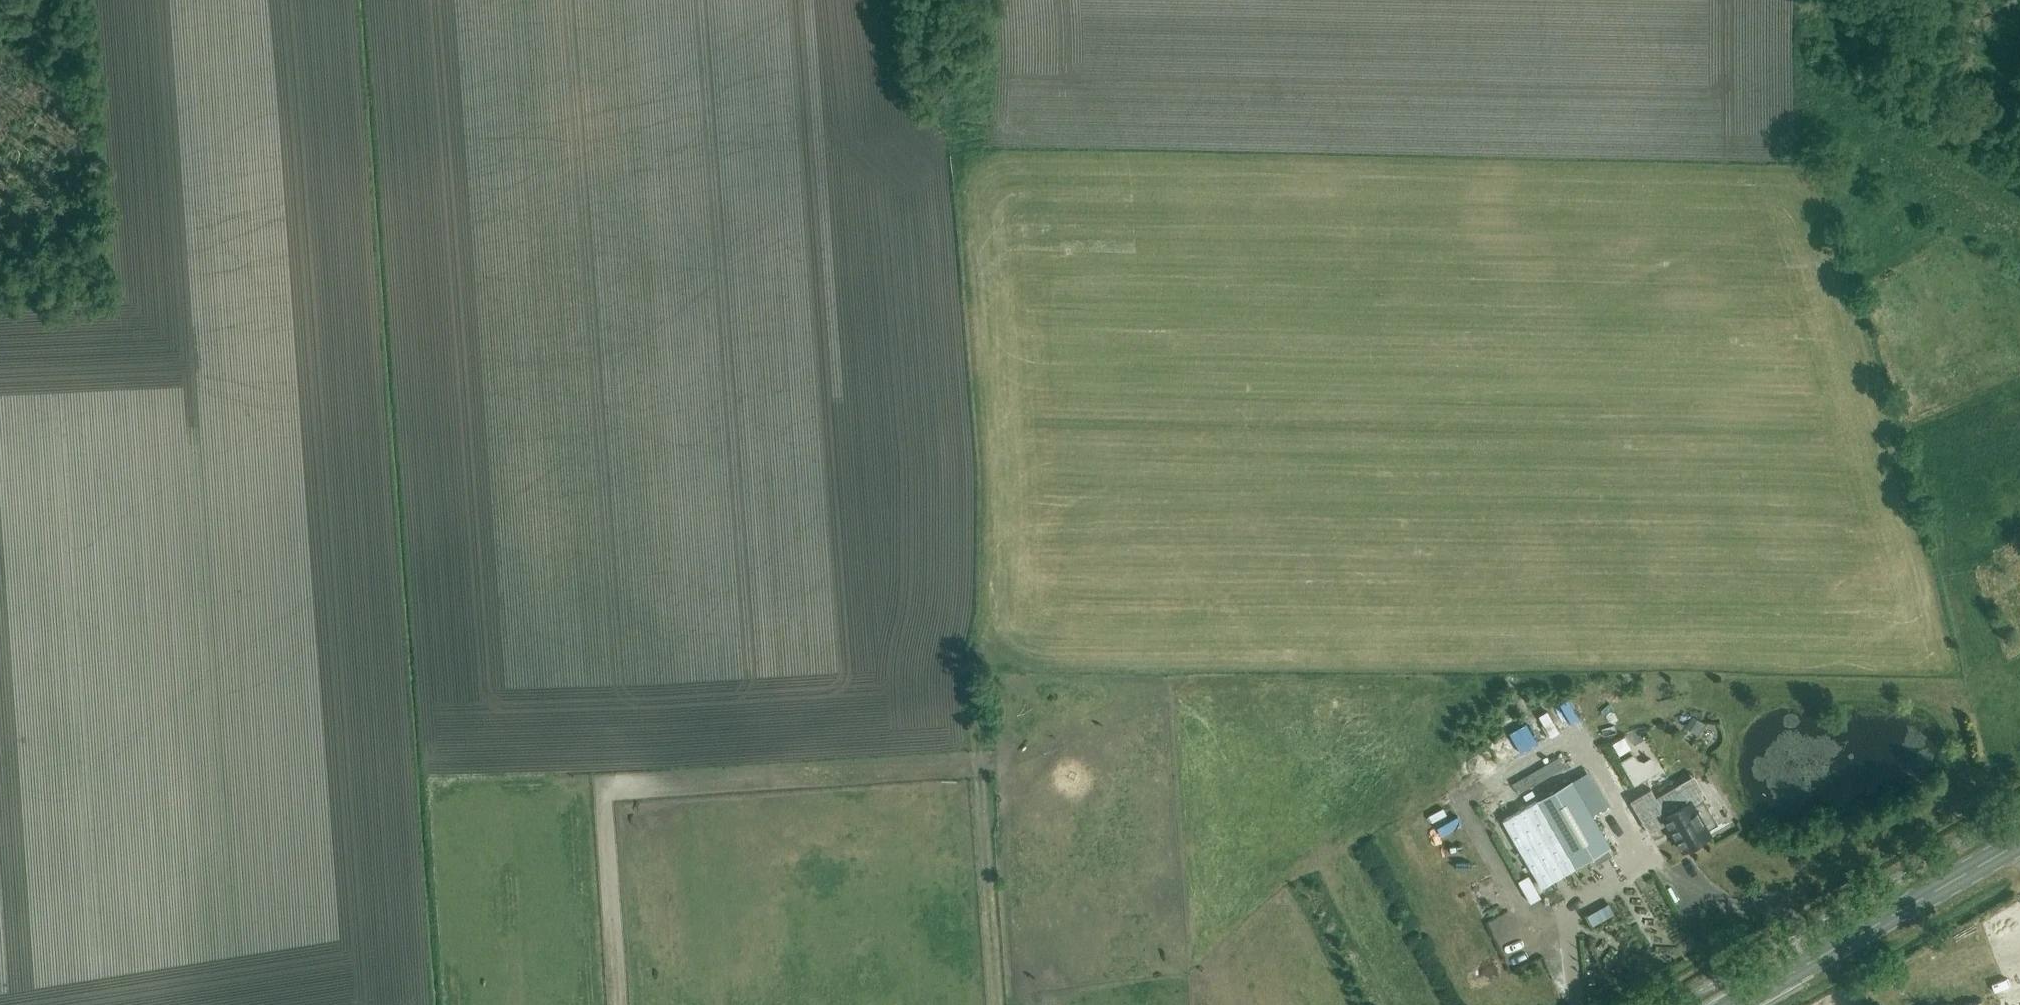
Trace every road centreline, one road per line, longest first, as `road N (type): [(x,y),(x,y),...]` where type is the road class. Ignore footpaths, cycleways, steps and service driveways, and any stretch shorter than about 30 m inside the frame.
road 1 (secondary): [(1735,1004),(2019,847)]

